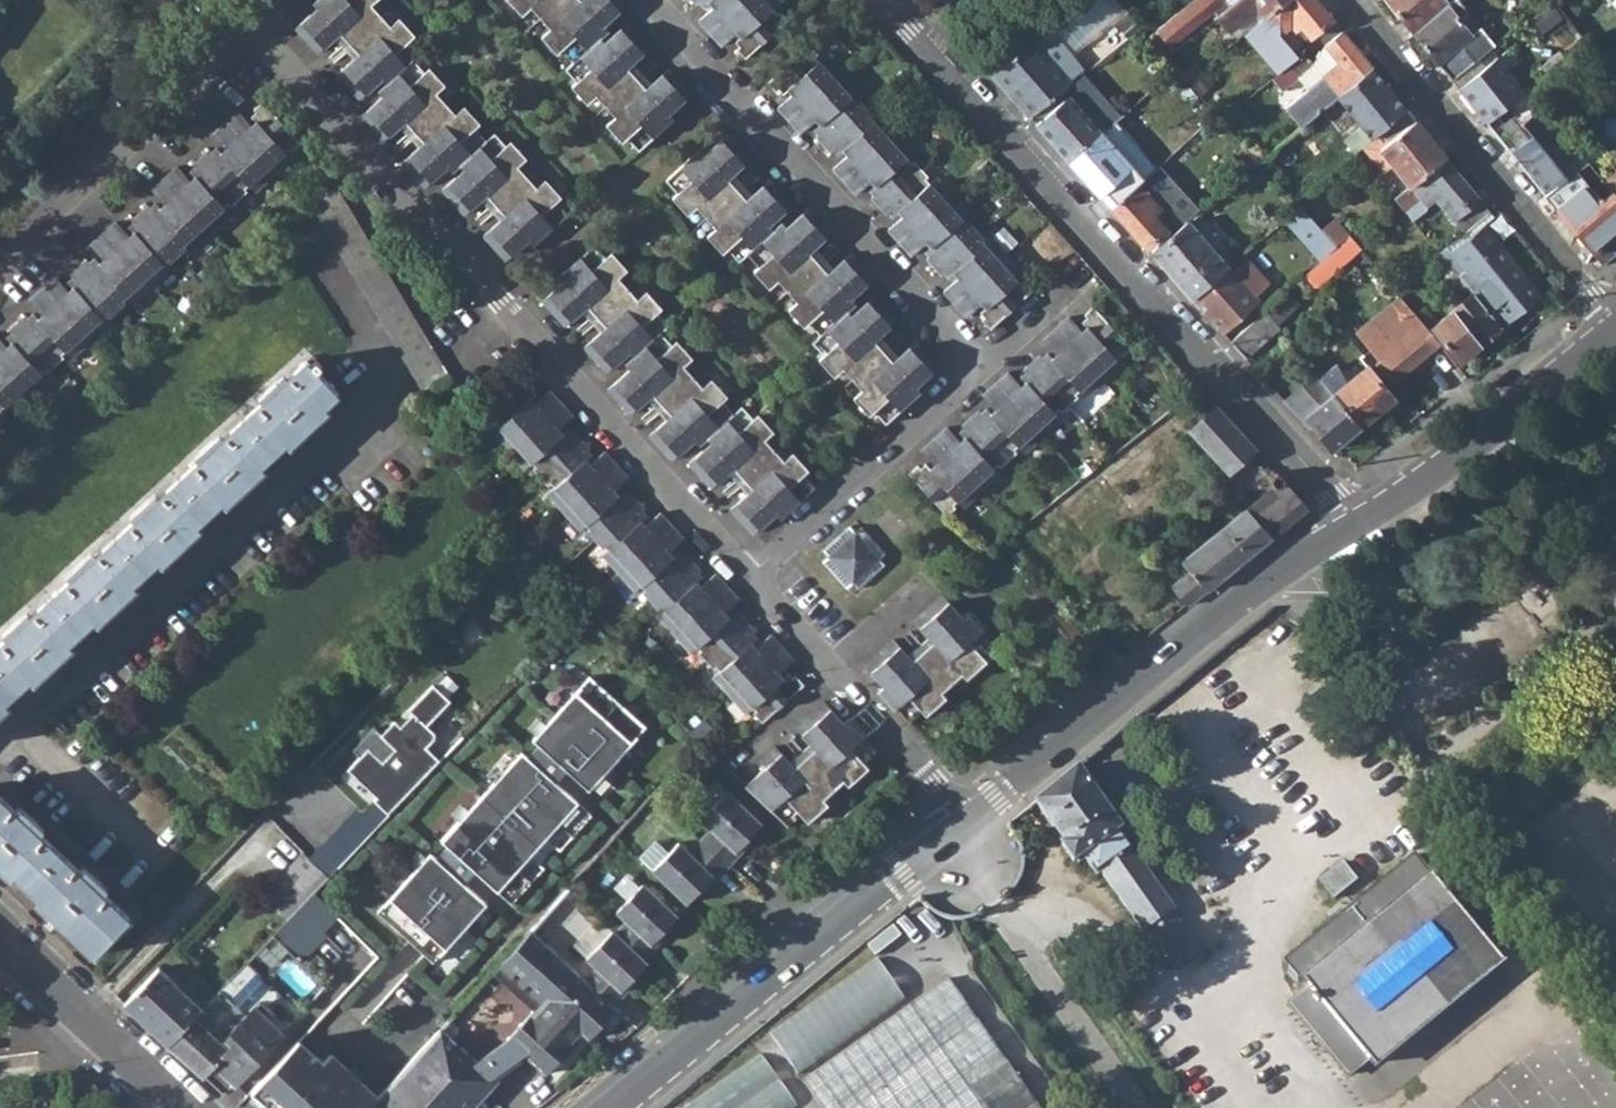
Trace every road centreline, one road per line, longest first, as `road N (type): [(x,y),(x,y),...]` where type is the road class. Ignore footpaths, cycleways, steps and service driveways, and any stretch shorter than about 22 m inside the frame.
road 1 (residential): [(751,572),(256,32)]
road 2 (residential): [(1354,524),(880,0)]
road 3 (residential): [(15,727),(393,386),(301,235)]
road 4 (residential): [(652,0),(979,364)]
road 5 (tertiary): [(969,822),(1189,642),(1354,524)]
road 6 (tertiary): [(616,1107),(969,822)]
road 7 (residential): [(1615,320),(1353,0)]
road 8 (residential): [(0,259),(256,32)]
road 9 (residential): [(969,822),(751,572)]
road 10 (tertiary): [(1615,324),(1453,457),(1354,524)]
road 11 (residential): [(751,572),(979,364)]
road 12 (residential): [(0,940),(180,1107)]
road 13 (residential): [(15,727),(143,862)]
road 14 (residential): [(979,364),(1085,275)]

